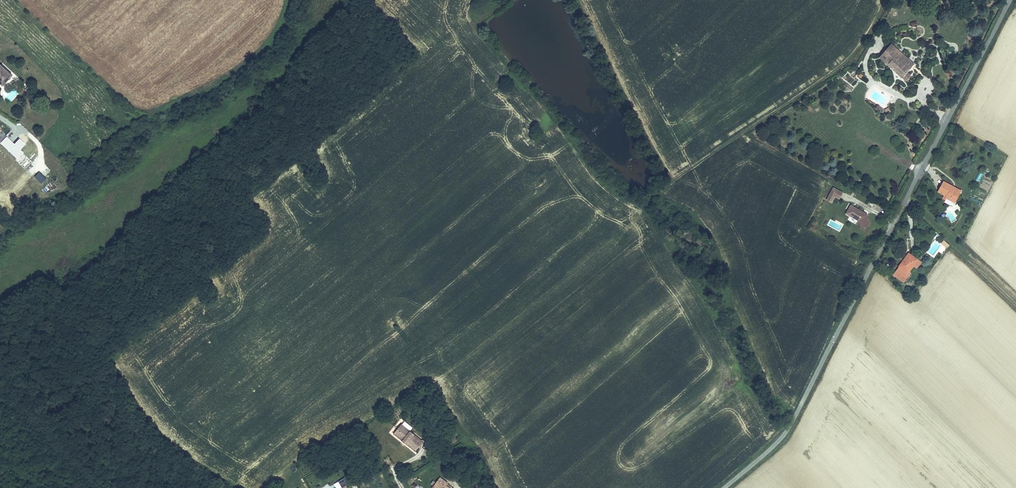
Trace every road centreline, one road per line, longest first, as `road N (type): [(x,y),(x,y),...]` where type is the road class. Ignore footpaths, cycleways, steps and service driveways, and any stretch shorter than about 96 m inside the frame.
road 1 (residential): [(725,487),(797,414),(1009,0)]
road 2 (track): [(1015,300),(907,196)]

